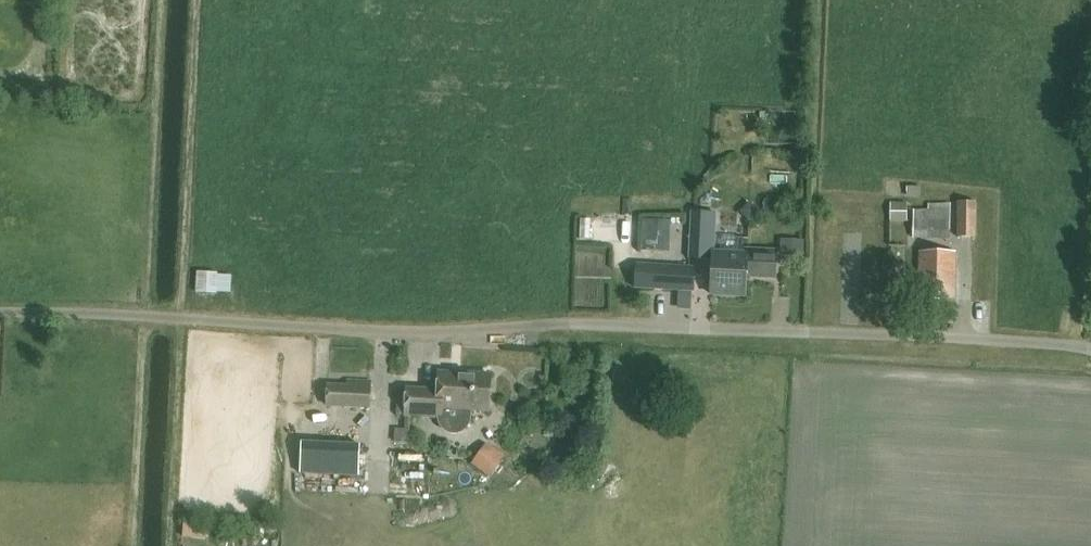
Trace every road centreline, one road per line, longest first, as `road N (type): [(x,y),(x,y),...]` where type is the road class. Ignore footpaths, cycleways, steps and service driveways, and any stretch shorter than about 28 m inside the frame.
road 1 (unclassified): [(0,312),(413,334),(573,323),(1090,351)]

